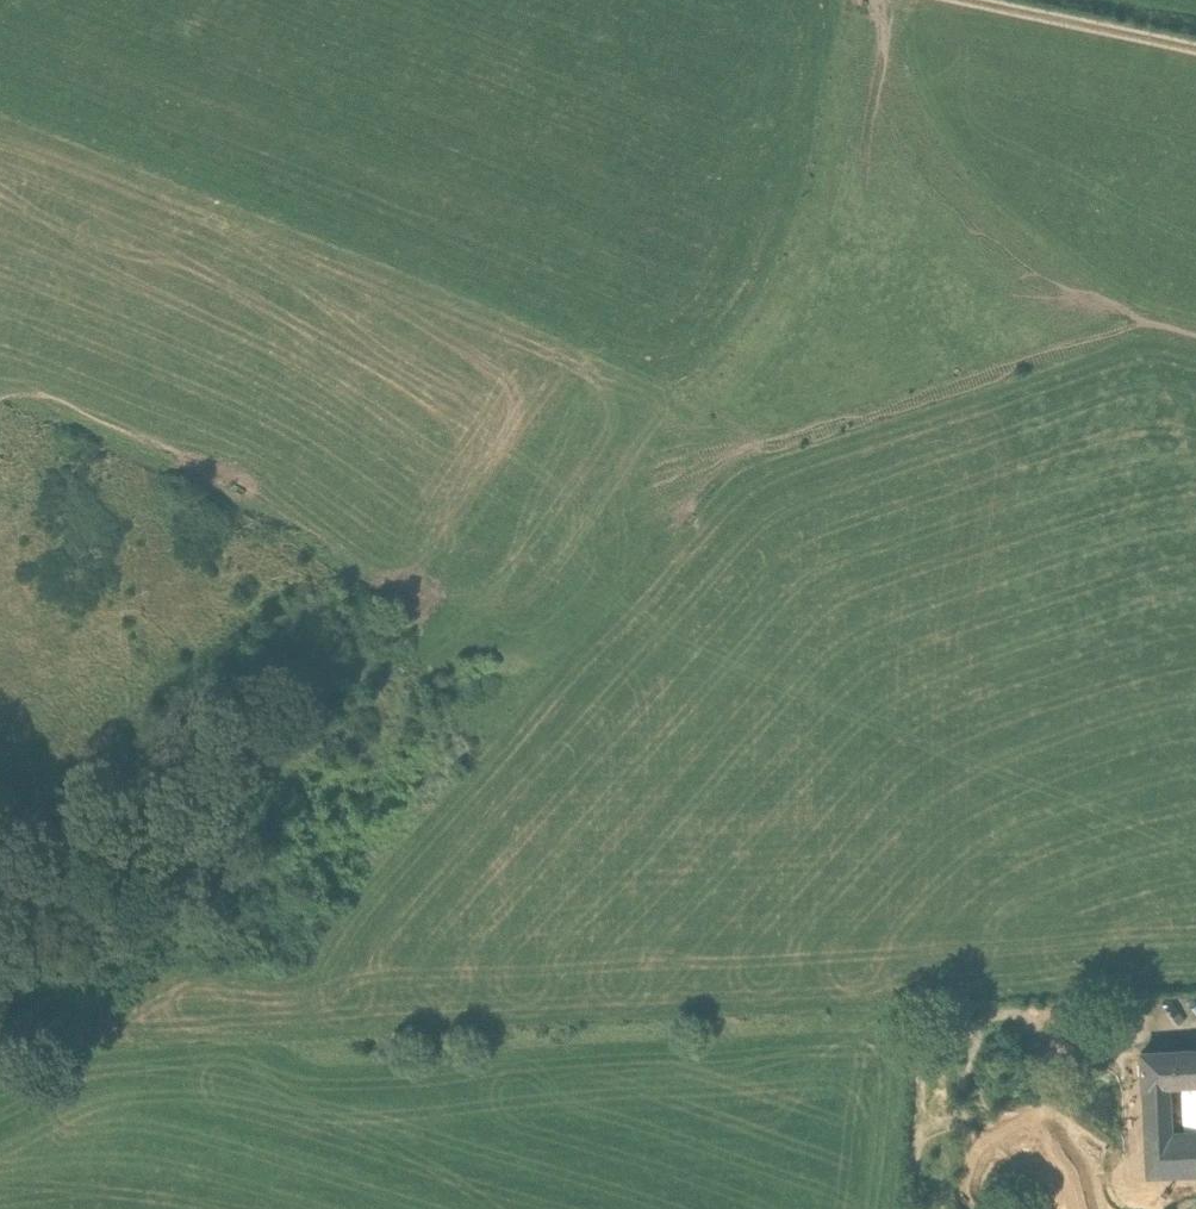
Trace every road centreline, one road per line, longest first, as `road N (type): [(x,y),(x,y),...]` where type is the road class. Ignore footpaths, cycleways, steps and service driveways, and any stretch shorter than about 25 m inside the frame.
road 1 (track): [(1195,51),(971,0)]

